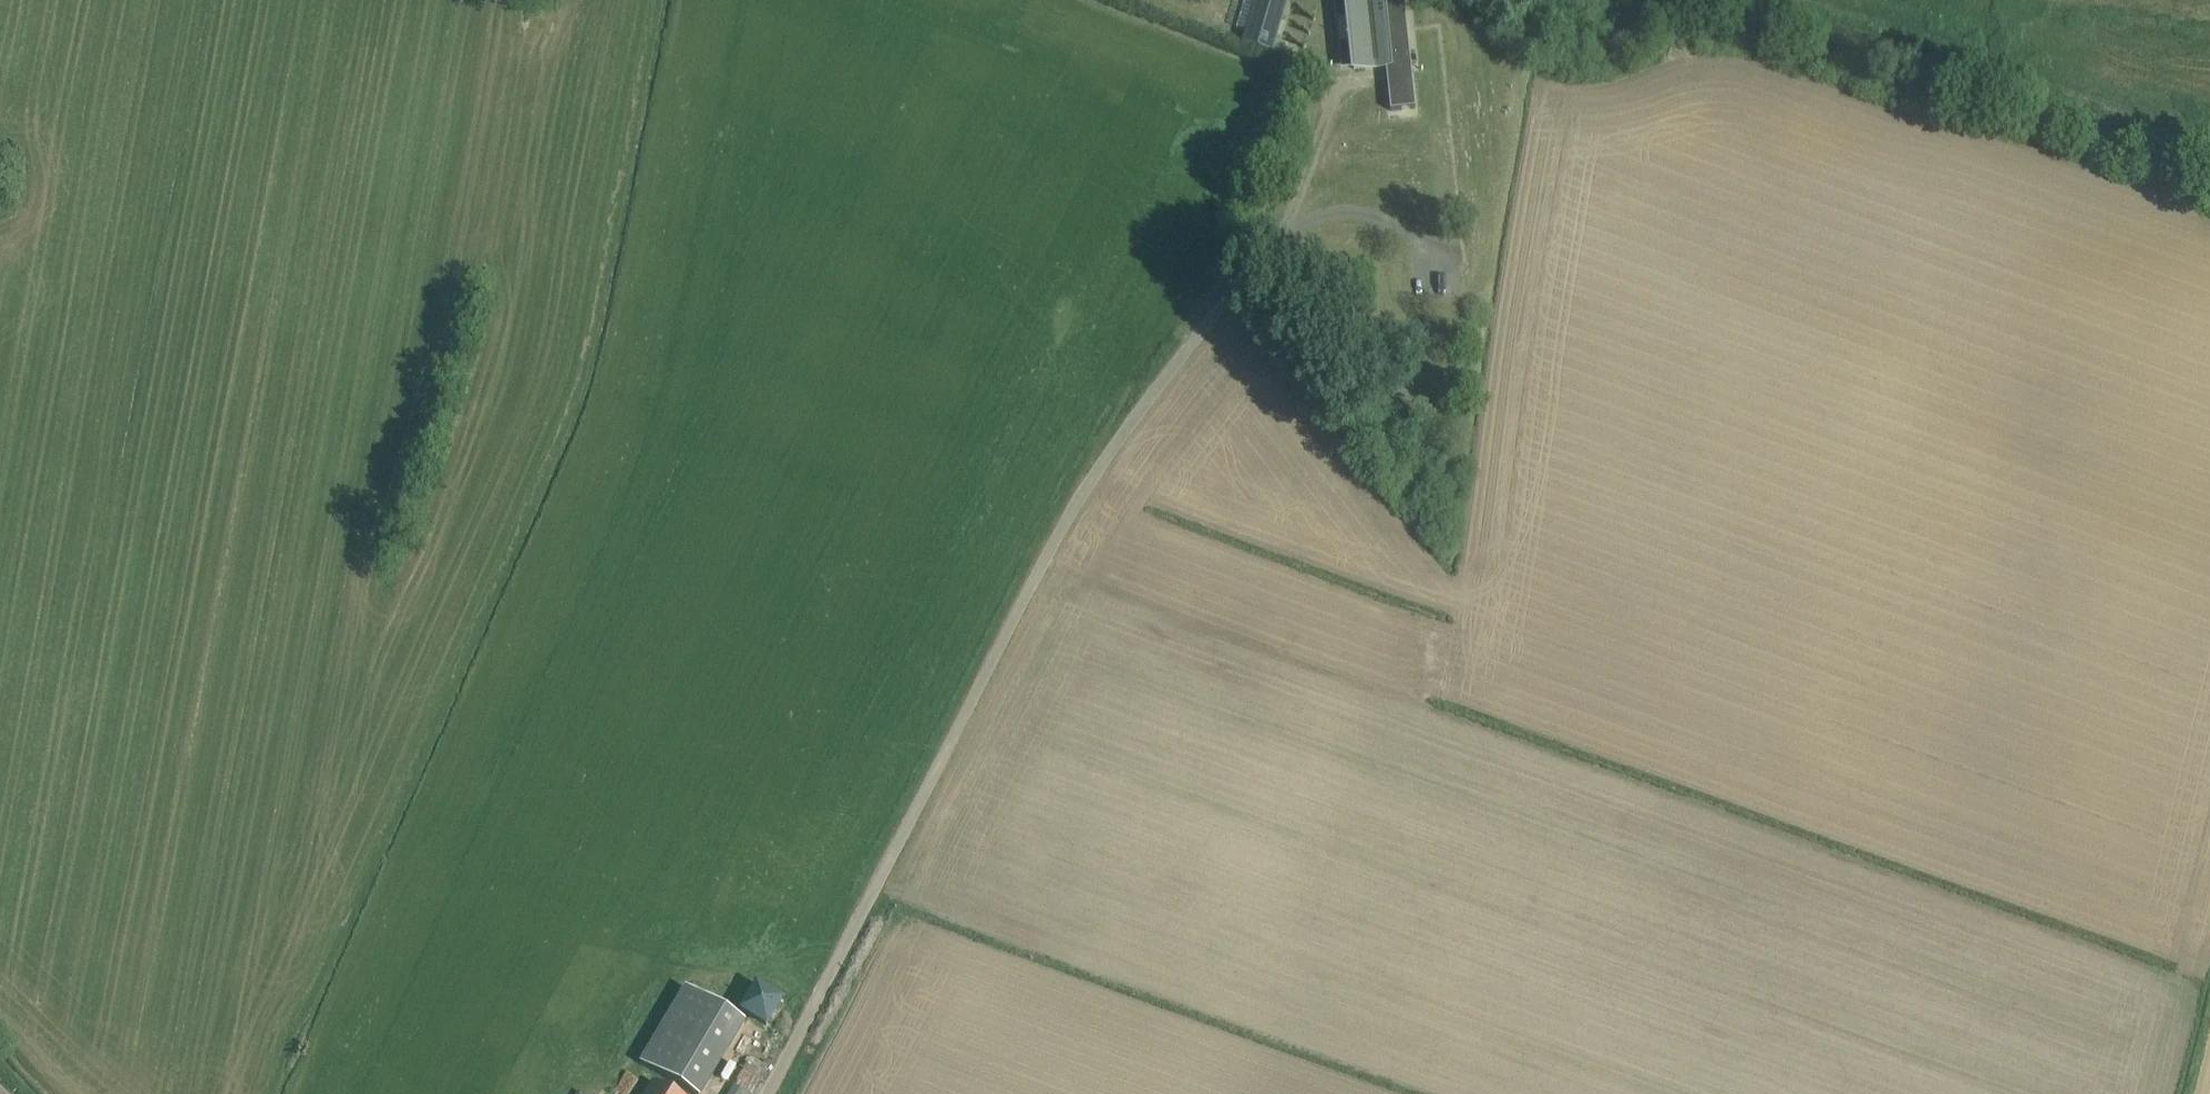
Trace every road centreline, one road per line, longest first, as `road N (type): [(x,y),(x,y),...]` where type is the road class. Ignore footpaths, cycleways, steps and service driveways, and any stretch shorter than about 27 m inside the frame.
road 1 (unclassified): [(764,1093),(1112,427),(1290,195),(1327,112),(1333,58)]

